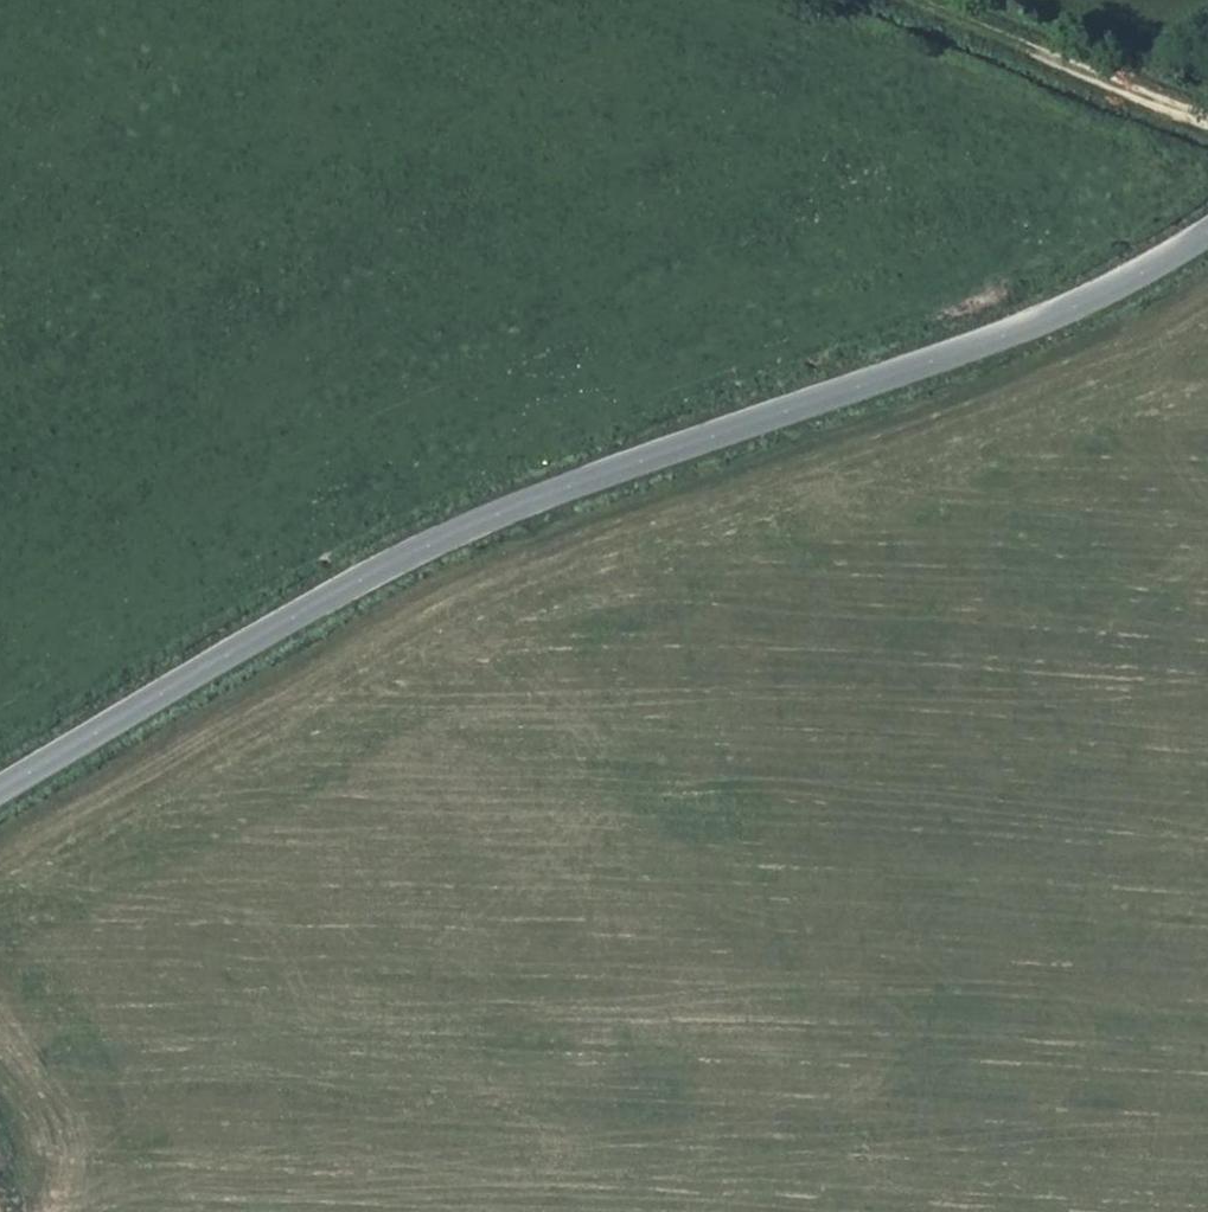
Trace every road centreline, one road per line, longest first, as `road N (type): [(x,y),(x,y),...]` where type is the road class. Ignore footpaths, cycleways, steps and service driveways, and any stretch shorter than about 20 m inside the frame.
road 1 (unclassified): [(0,795),(360,578),(627,471),(952,358),(1168,267),(1207,241)]
road 2 (track): [(1207,129),(889,0)]

